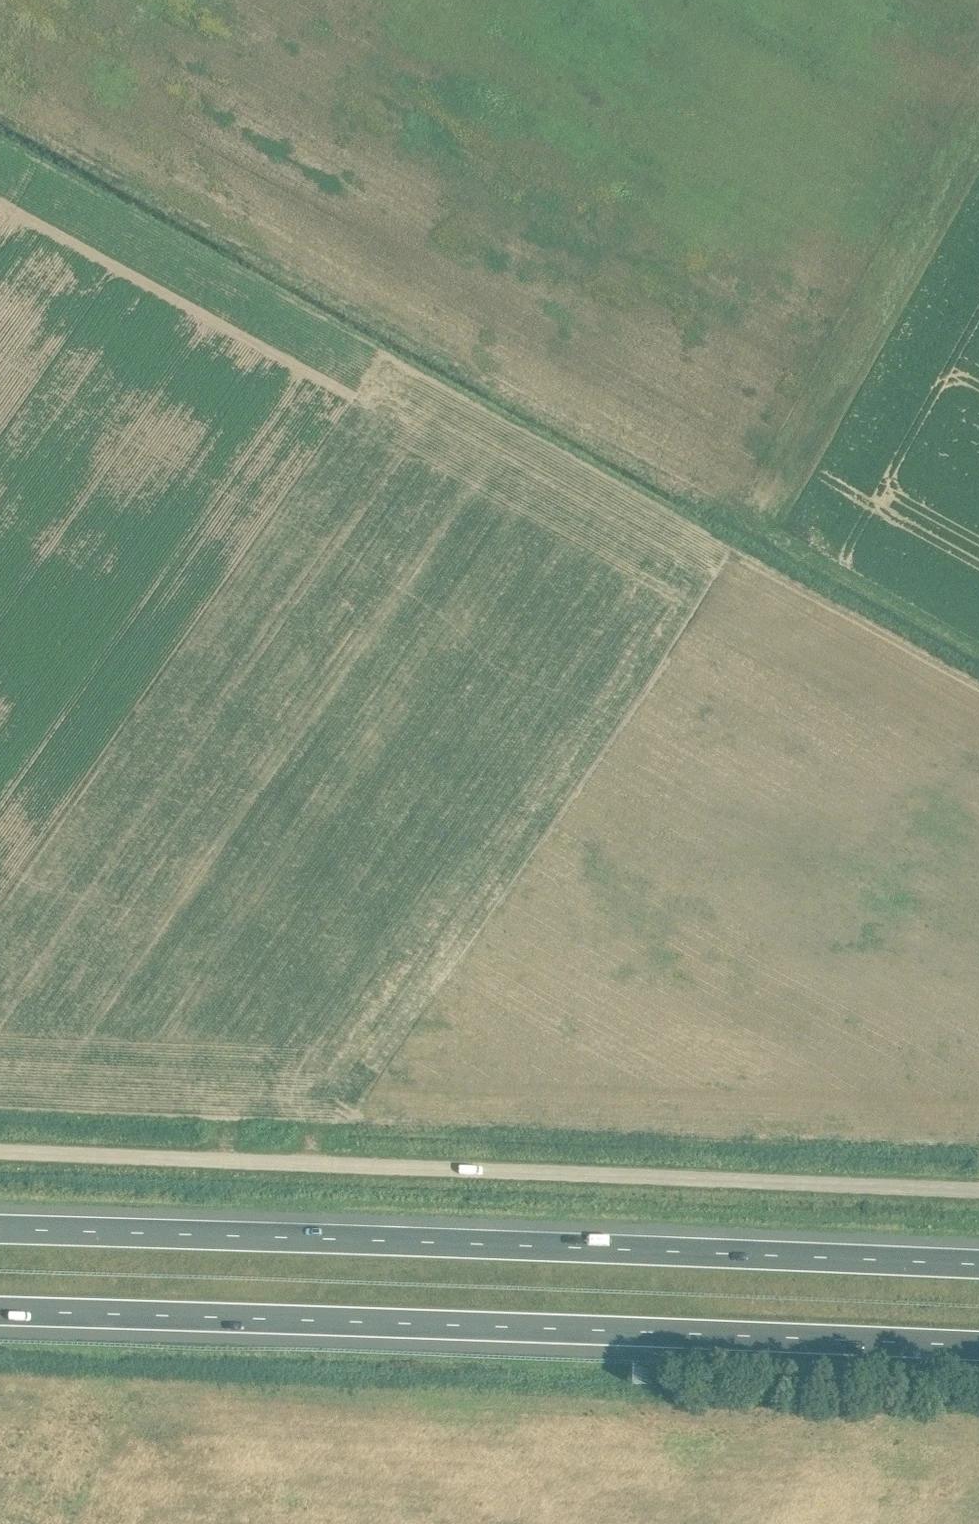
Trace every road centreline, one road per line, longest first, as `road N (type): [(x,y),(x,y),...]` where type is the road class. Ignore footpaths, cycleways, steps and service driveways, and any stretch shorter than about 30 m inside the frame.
road 1 (motorway): [(978,1268),(0,1229)]
road 2 (unclassified): [(0,1152),(978,1190)]
road 3 (motorway): [(0,1312),(978,1349)]

